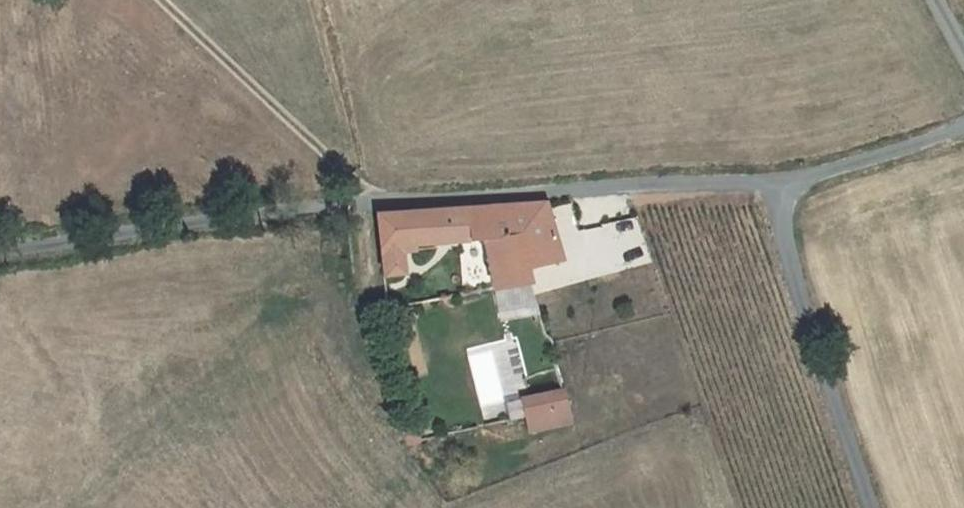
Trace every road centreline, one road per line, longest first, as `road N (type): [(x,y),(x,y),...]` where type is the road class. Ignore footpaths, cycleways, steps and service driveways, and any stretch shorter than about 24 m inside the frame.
road 1 (unclassified): [(0,253),(376,201),(757,189)]
road 2 (unclassified): [(859,507),(757,189)]
road 3 (track): [(164,0),(376,201)]
road 4 (unclassified): [(757,189),(963,129)]

